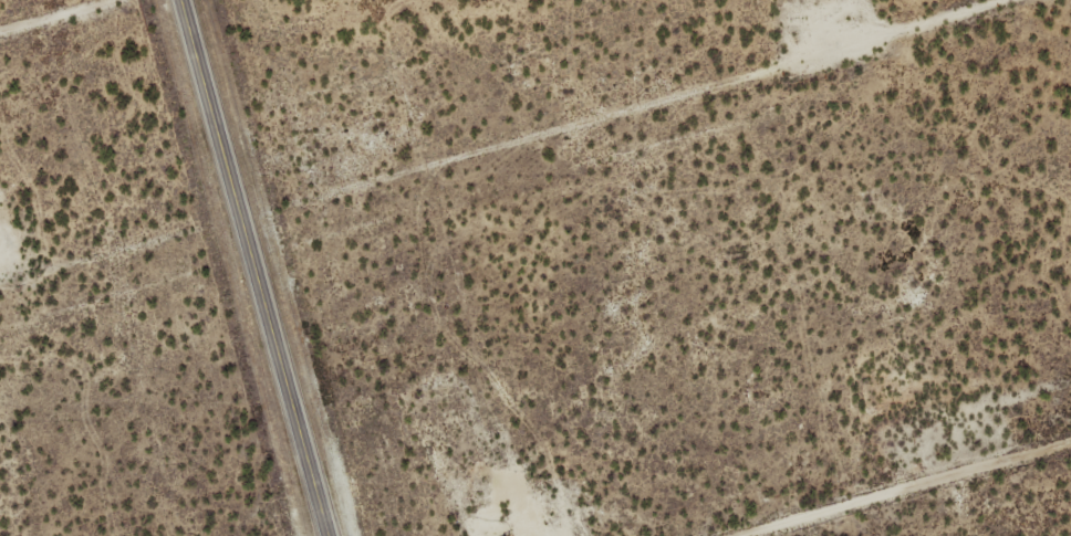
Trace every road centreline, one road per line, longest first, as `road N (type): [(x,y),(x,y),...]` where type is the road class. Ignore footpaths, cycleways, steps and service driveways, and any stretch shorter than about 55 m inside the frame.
road 1 (secondary): [(184,0),(327,535)]

